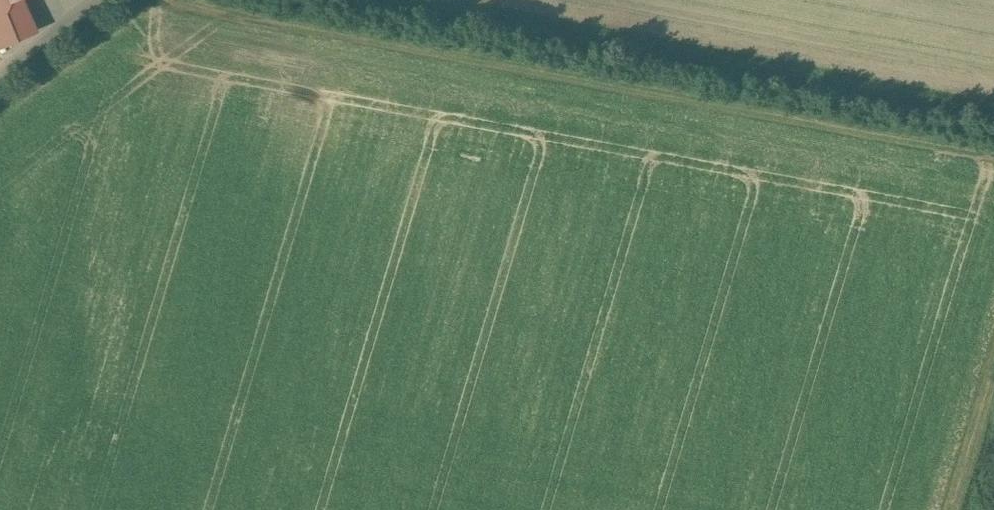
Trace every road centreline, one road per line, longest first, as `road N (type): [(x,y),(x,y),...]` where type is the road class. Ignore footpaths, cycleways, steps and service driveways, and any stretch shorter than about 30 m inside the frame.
road 1 (unclassified): [(0,73),(99,0)]

